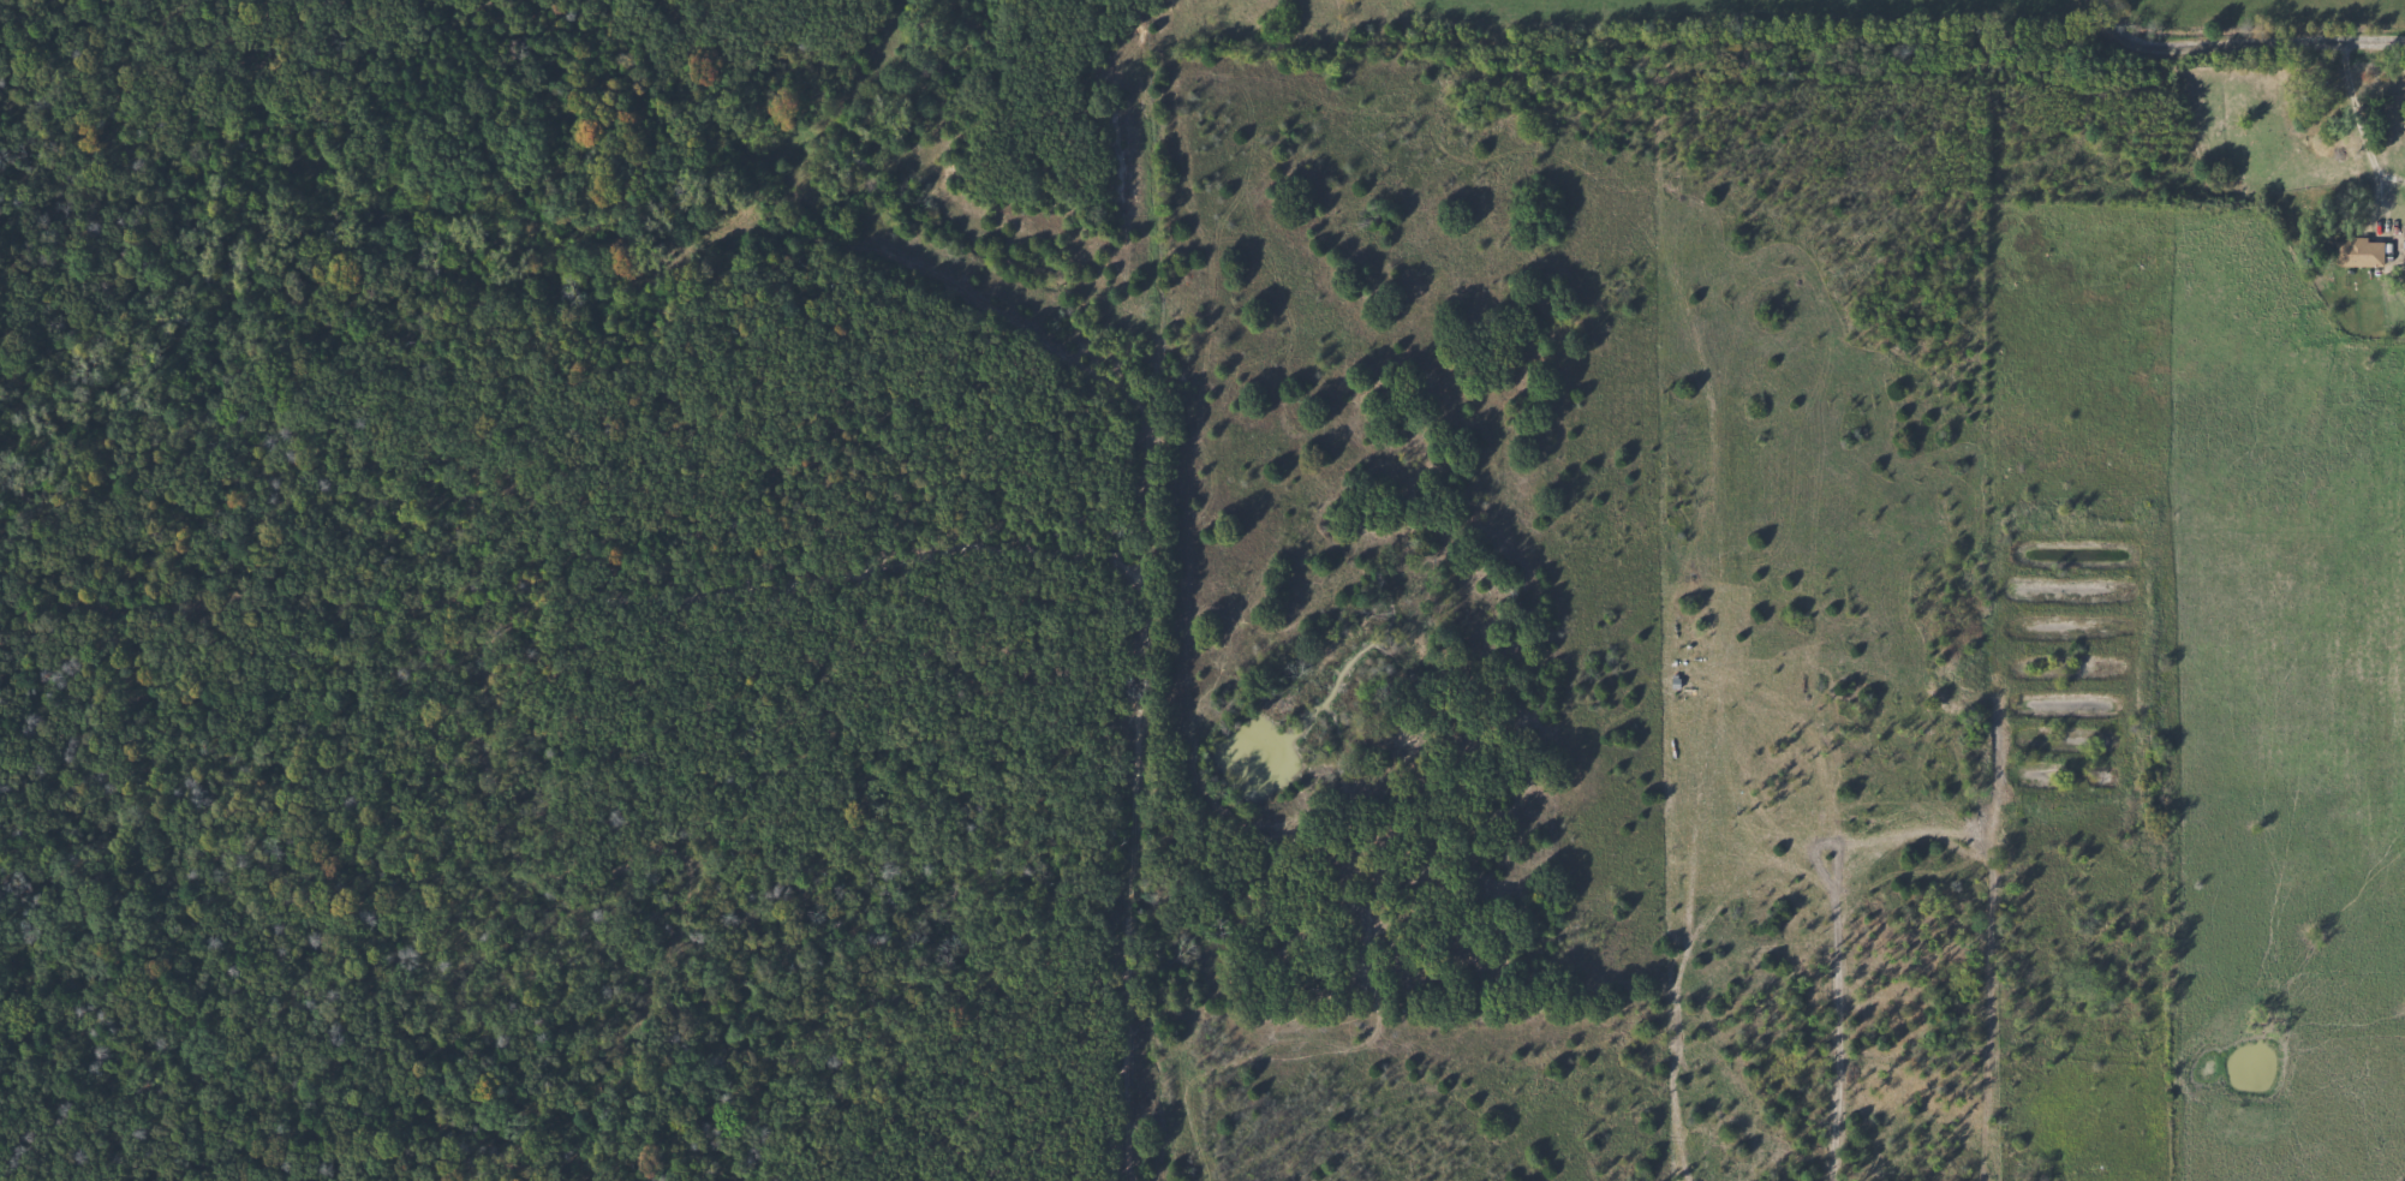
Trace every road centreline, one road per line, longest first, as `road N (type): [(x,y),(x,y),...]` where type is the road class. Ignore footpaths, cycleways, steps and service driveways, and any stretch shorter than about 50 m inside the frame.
road 1 (residential): [(2404,42),(2146,48),(2119,28),(2109,0)]
road 2 (residential): [(2347,44),(2394,216)]

